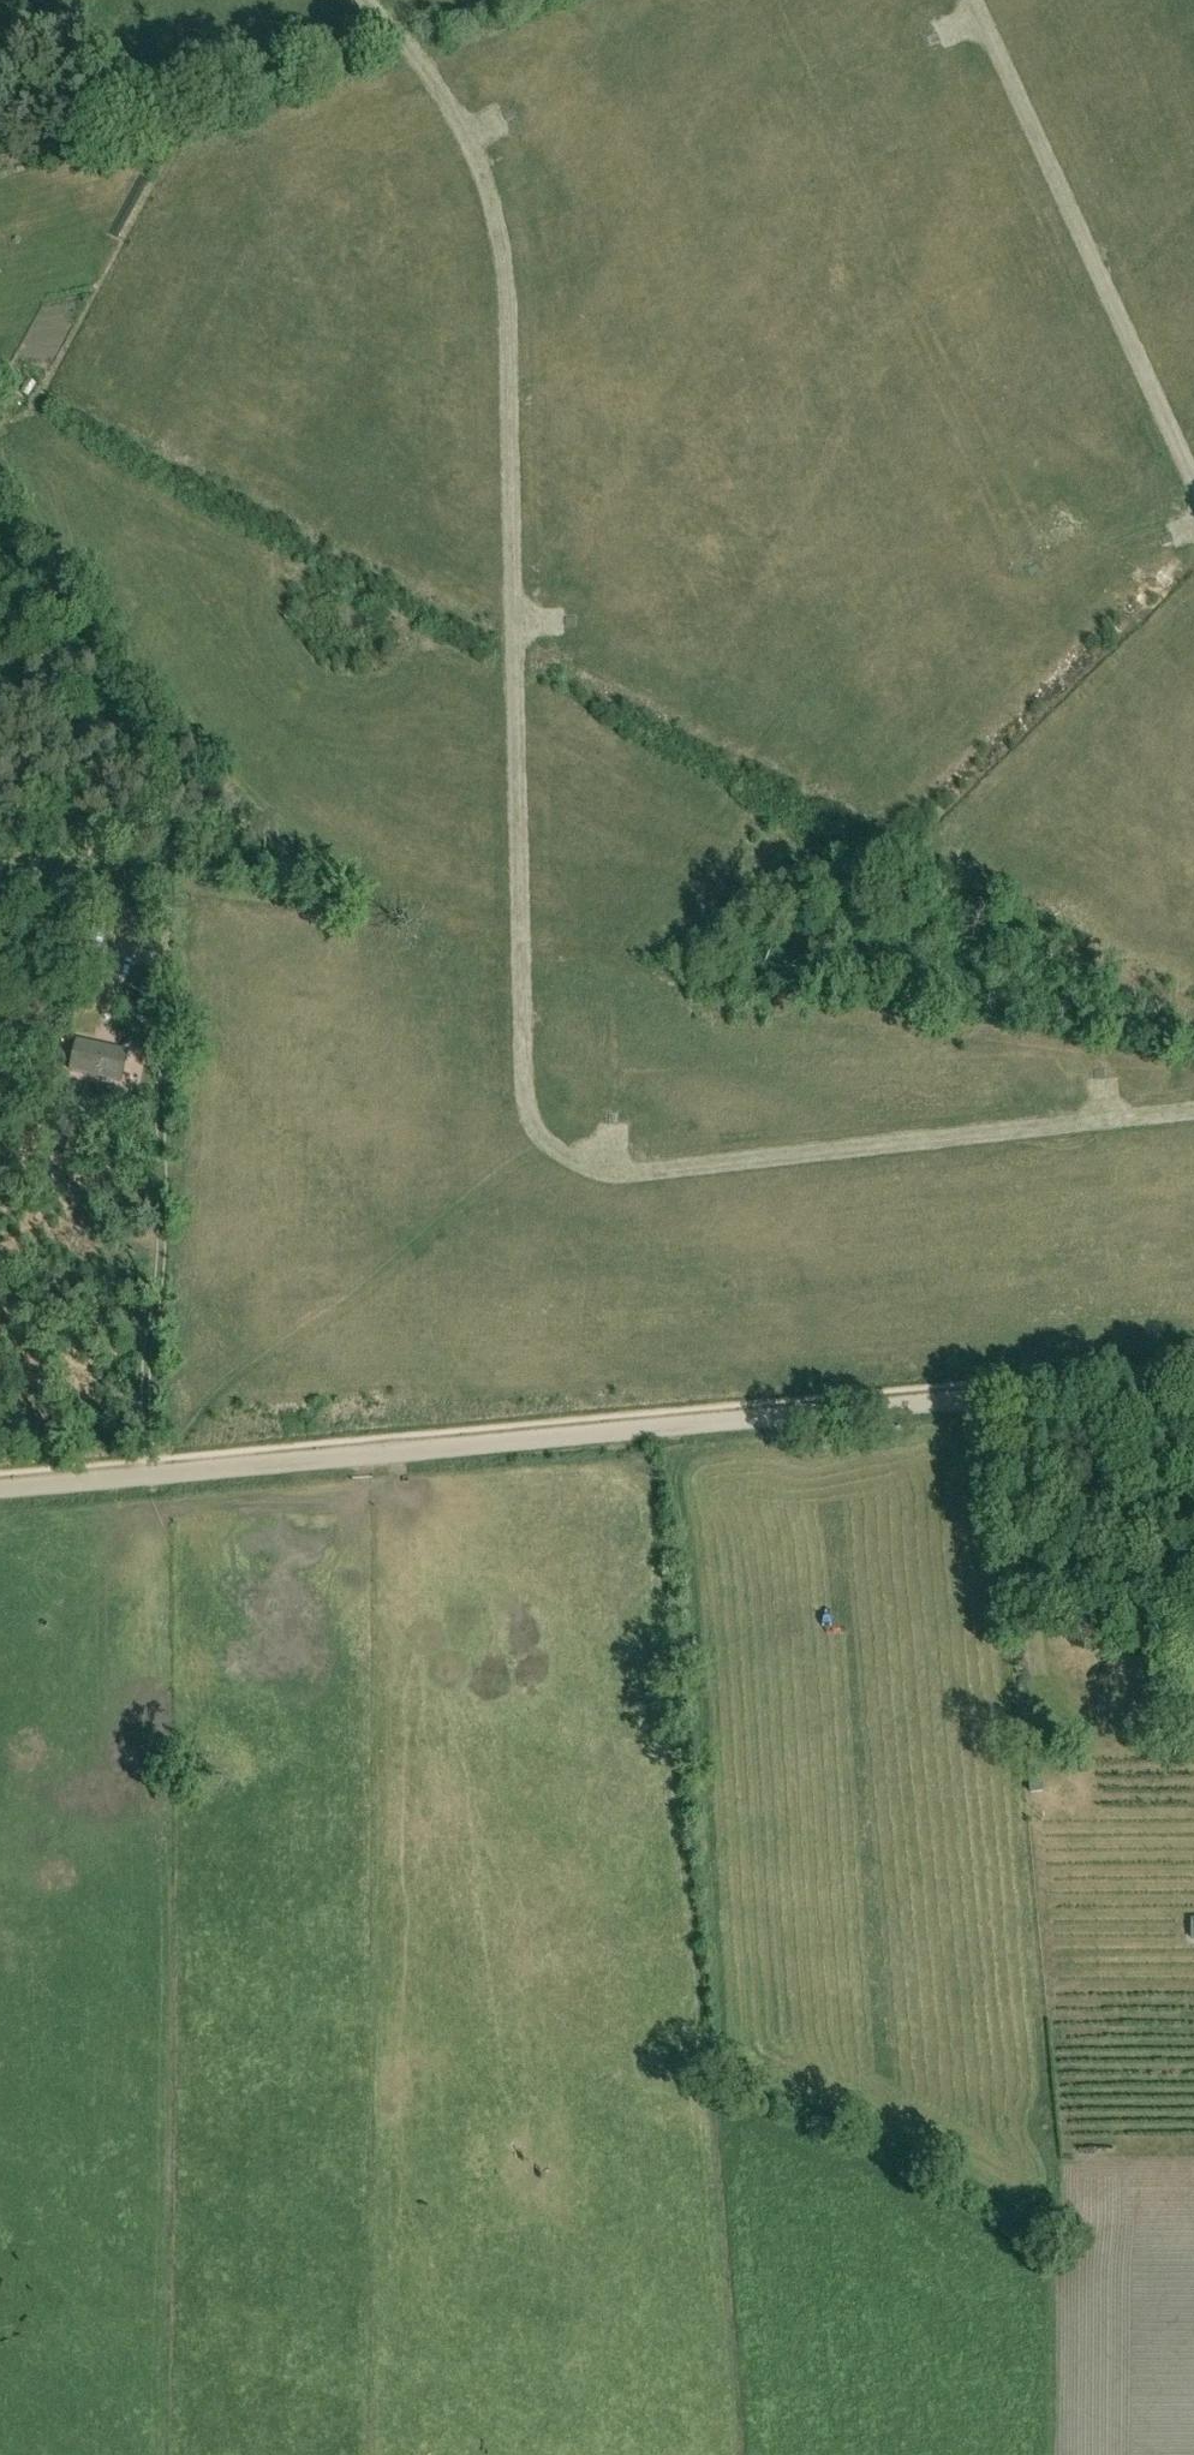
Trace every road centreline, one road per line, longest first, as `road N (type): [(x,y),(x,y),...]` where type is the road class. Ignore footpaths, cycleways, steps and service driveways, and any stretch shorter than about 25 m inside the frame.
road 1 (track): [(363,0),(392,26),(455,114),(479,166),(507,283),(523,1066),(526,1100),(546,1143),(592,1168),(625,1174),(1193,1112)]
road 2 (track): [(1193,1379),(0,1487)]
road 3 (track): [(975,0),(1193,480)]
road 4 (track): [(336,896),(258,899),(0,855)]

